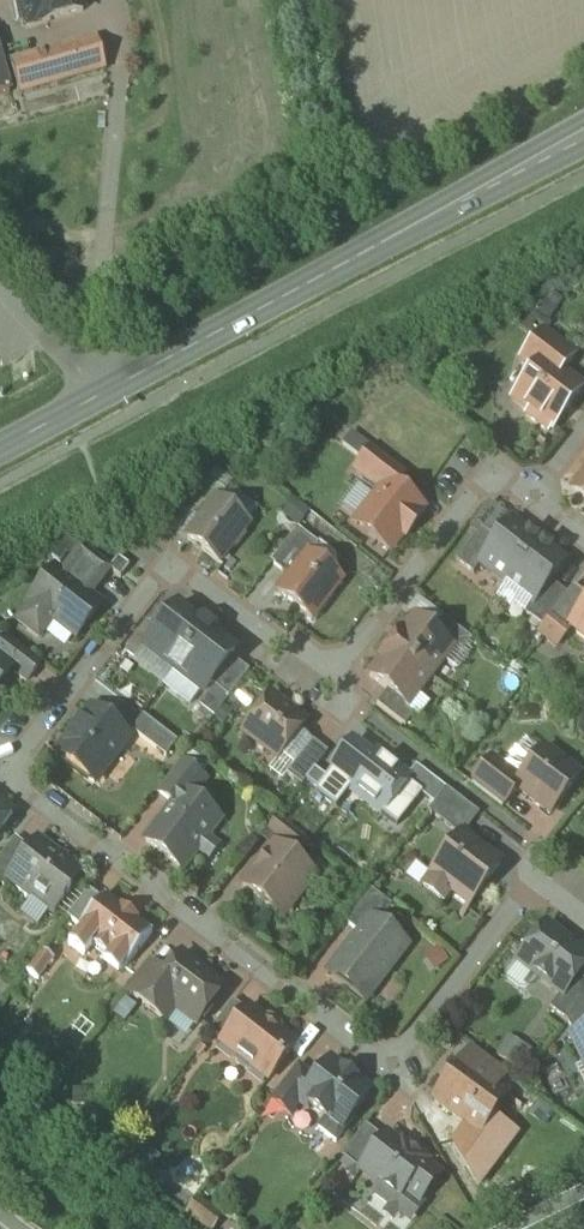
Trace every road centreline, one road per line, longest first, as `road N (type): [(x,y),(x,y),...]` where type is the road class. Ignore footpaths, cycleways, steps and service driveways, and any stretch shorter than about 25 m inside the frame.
road 1 (residential): [(583,909),(548,881),(519,885),(416,1026),(384,1046),(365,1042),(20,763),(33,725),(153,579),(172,570),(190,573),(305,665),(330,666),(471,482),(513,476),(541,483)]
road 2 (secondary): [(0,447),(583,135)]

